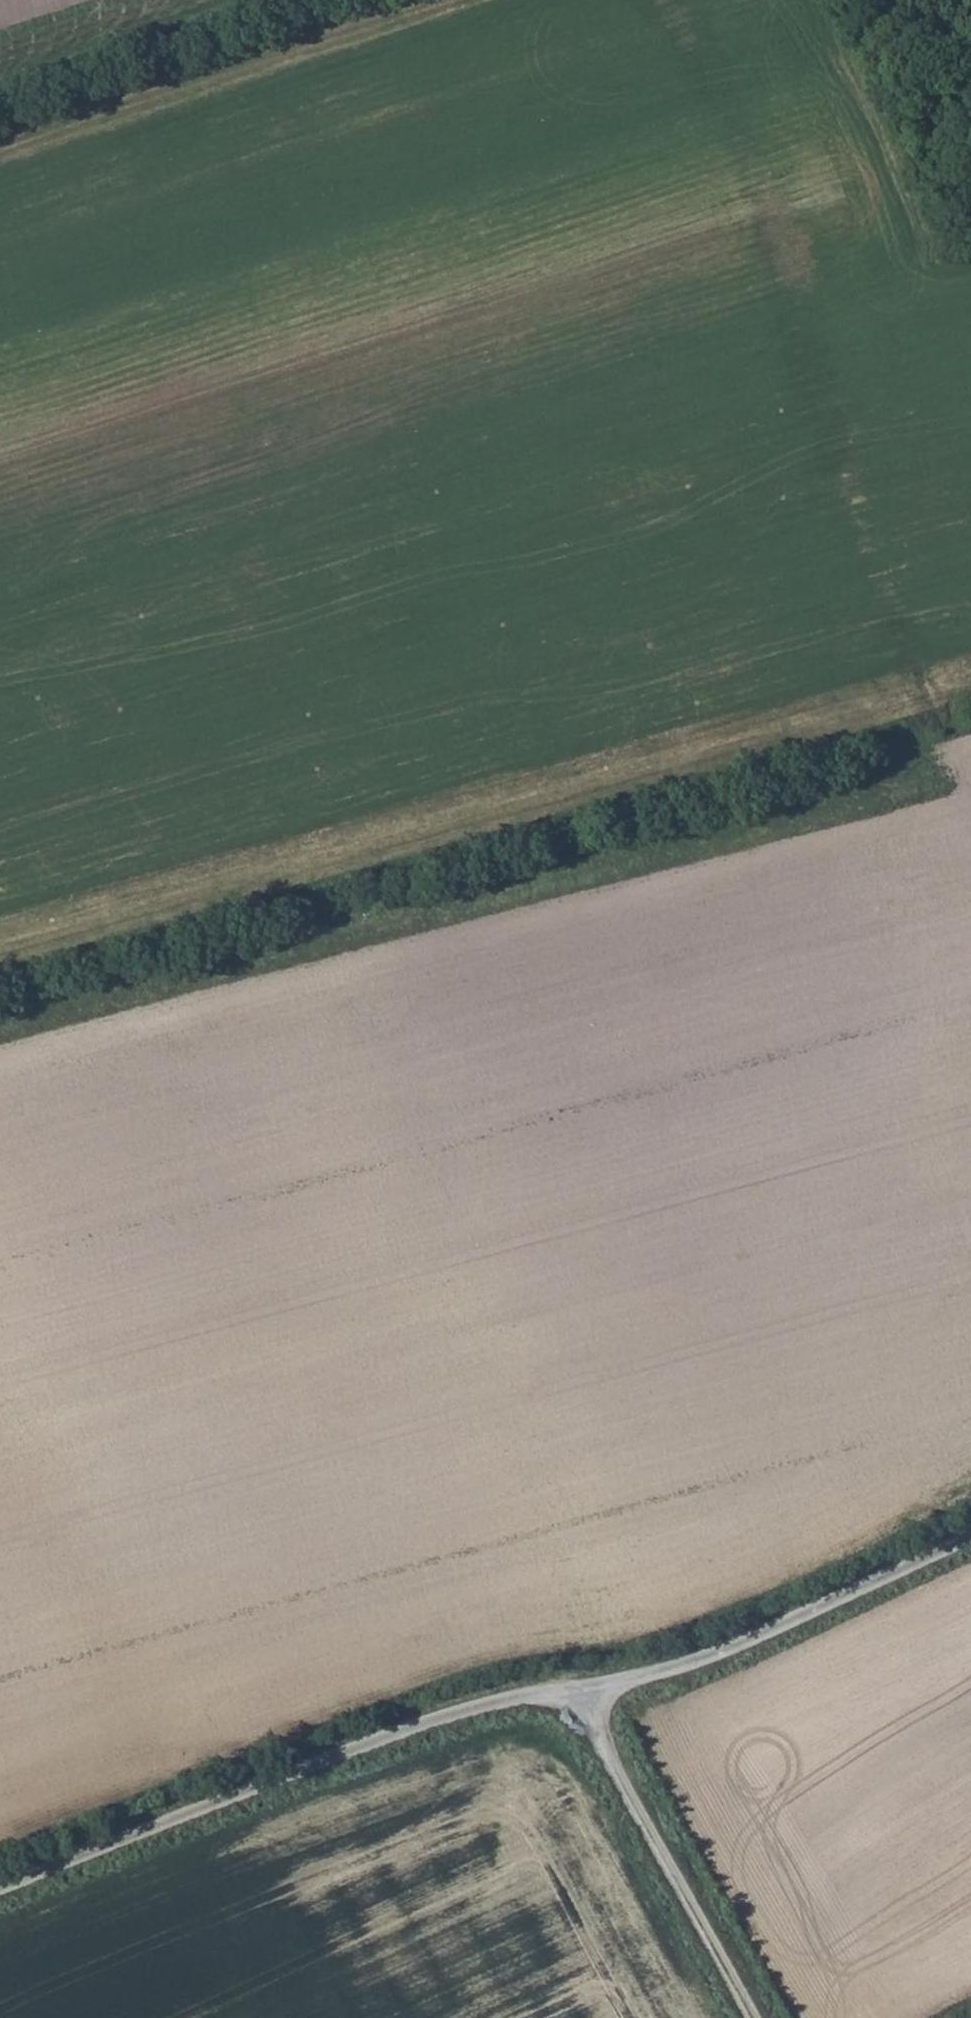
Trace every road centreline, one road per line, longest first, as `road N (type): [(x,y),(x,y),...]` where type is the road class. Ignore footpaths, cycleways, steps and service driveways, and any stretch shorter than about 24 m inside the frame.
road 1 (track): [(574,1686),(397,1731),(0,1888)]
road 2 (track): [(970,1536),(719,1651),(574,1686)]
road 3 (track): [(574,1686),(592,1733),(752,2017)]

